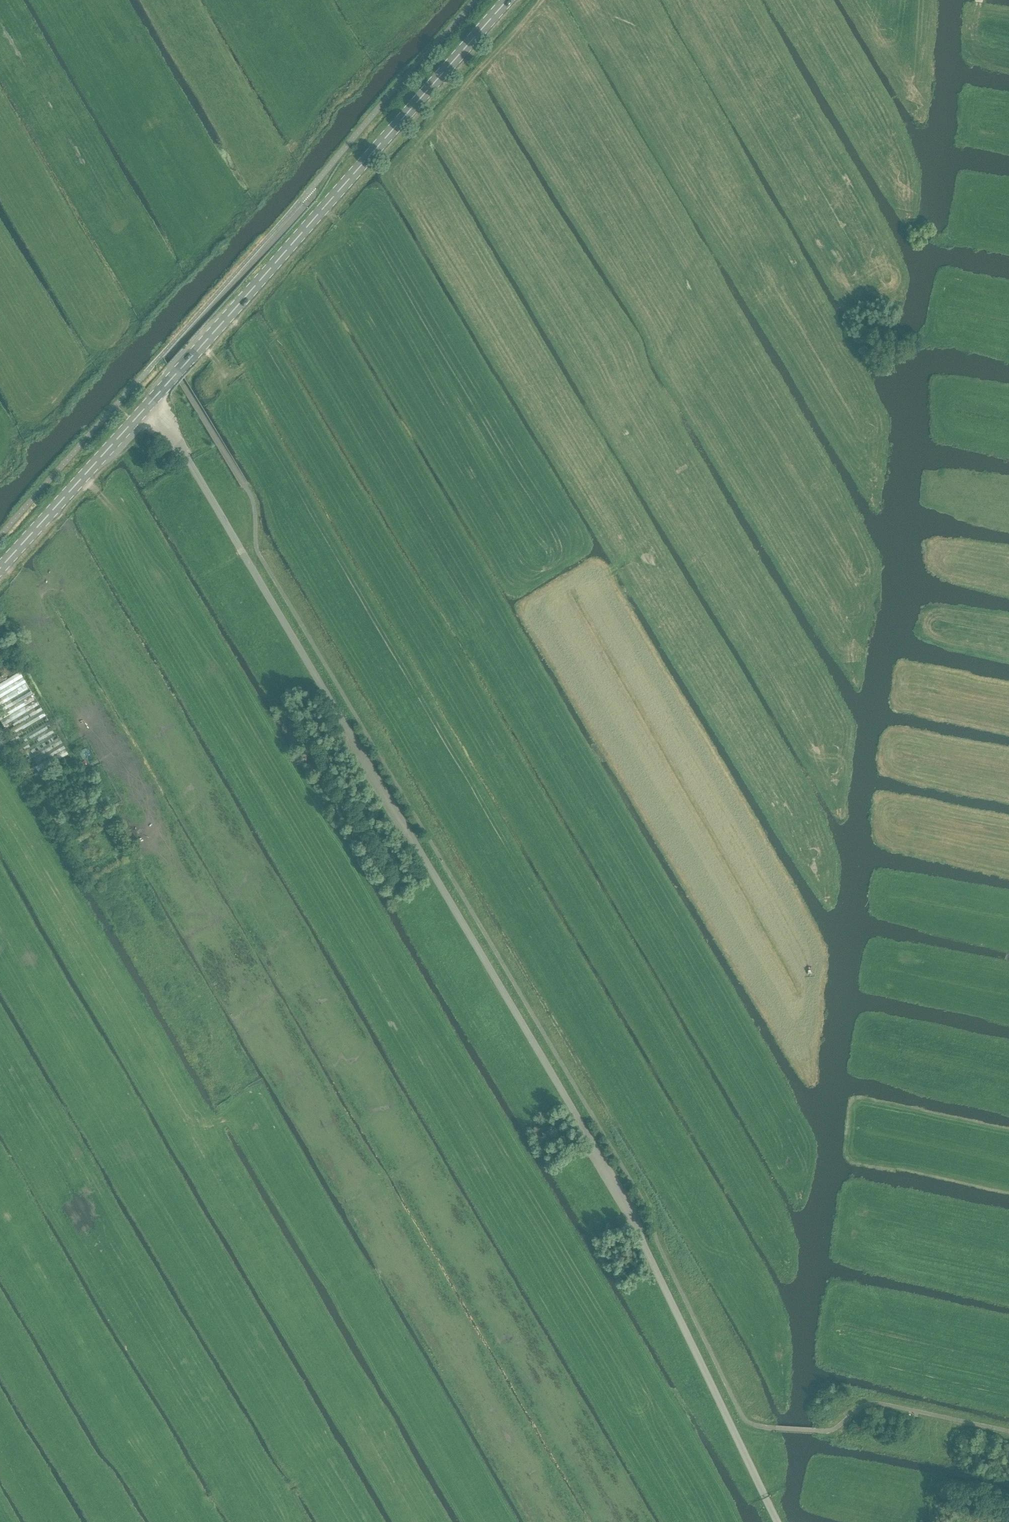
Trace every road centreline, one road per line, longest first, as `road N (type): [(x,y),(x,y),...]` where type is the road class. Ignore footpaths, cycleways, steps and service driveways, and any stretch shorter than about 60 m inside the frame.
road 1 (primary): [(0,569),(509,0)]

